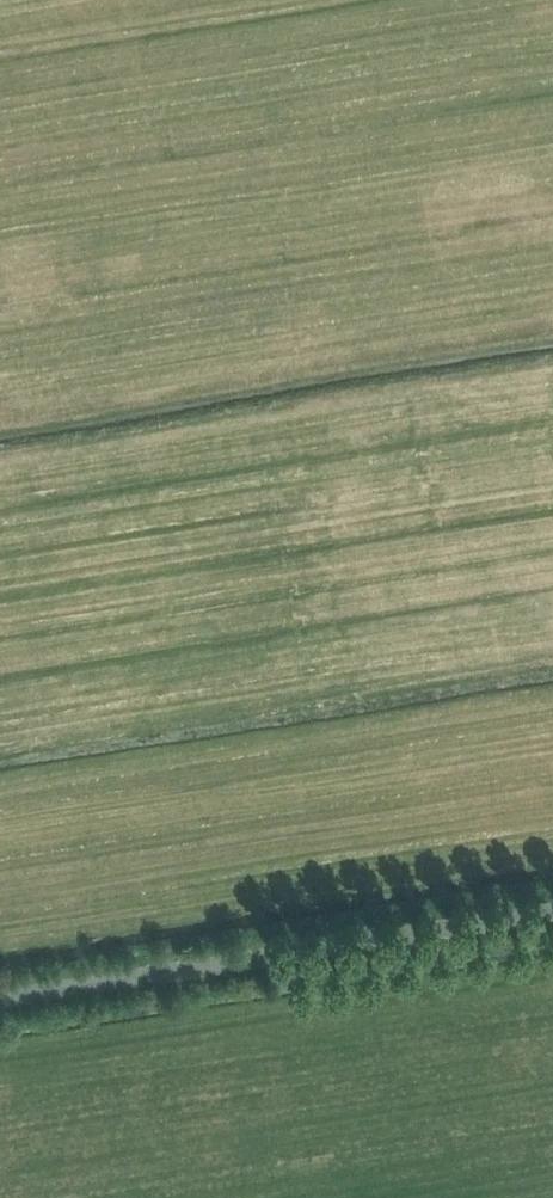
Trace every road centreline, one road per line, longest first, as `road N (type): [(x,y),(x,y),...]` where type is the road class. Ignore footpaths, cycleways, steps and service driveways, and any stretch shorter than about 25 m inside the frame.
road 1 (unclassified): [(0,999),(552,912)]

